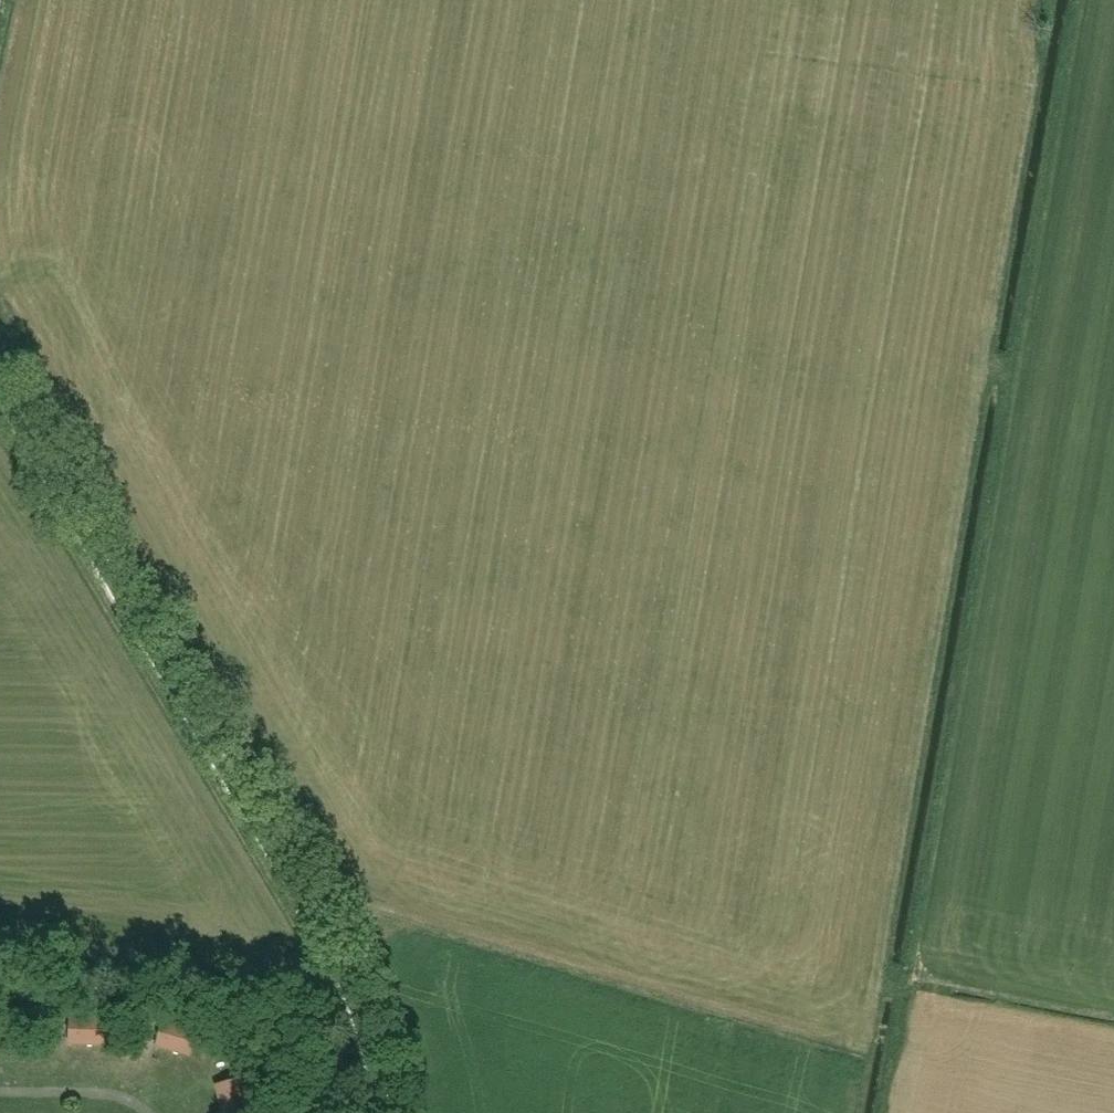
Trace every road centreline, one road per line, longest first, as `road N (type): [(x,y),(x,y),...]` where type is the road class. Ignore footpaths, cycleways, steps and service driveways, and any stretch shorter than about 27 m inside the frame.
road 1 (unclassified): [(383,1112),(360,1015),(326,939),(0,383)]

